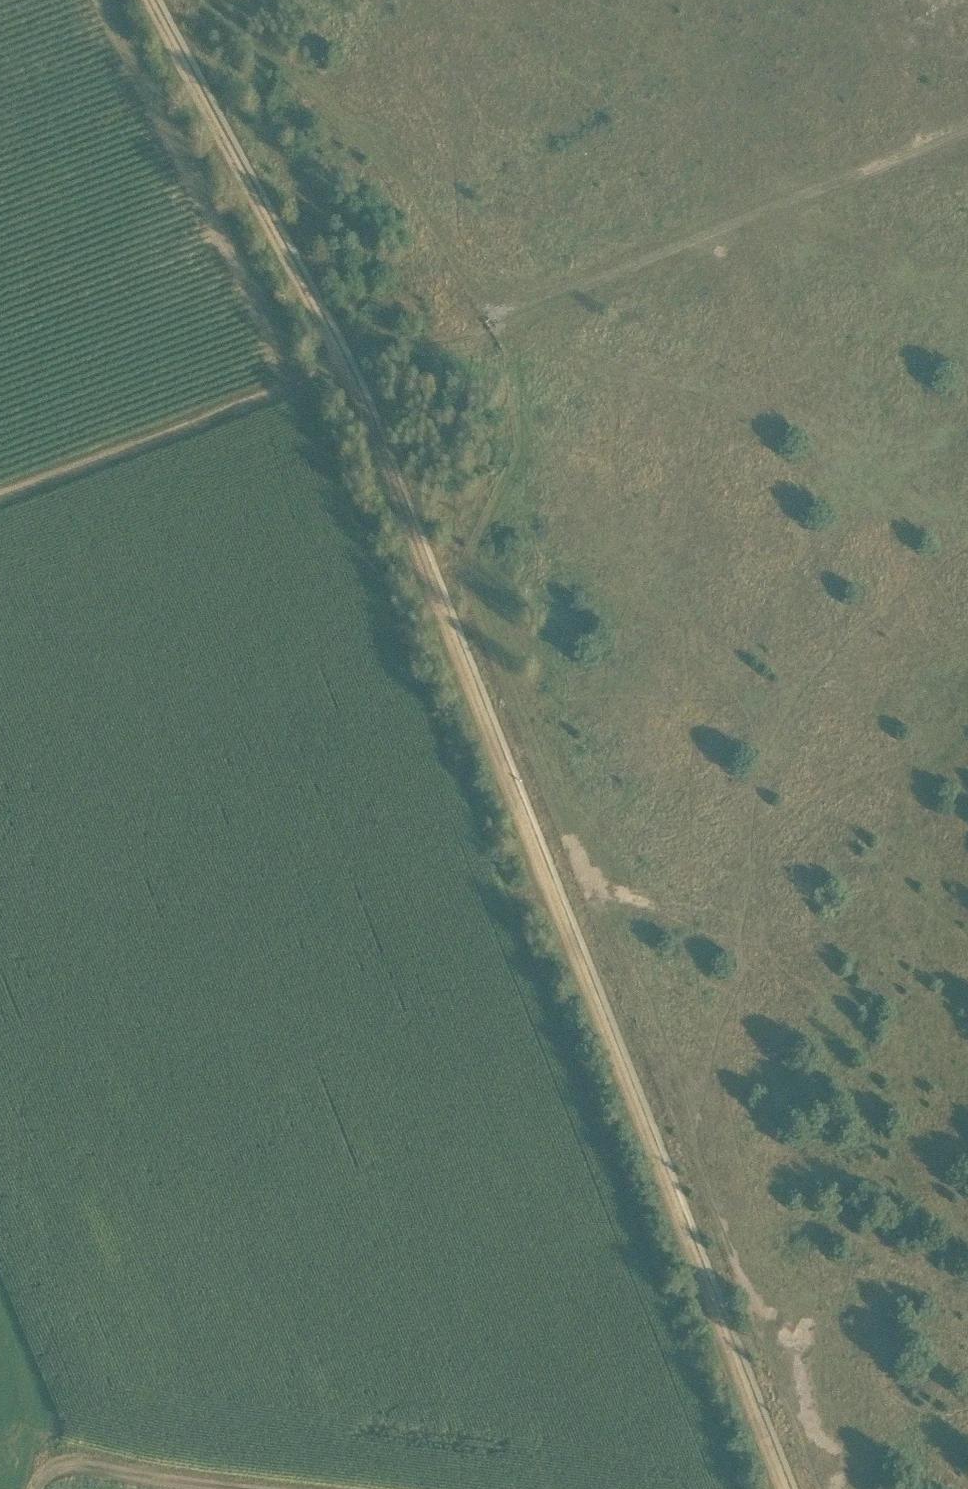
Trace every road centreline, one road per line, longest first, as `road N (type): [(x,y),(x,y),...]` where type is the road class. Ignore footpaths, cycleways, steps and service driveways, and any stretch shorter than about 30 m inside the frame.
road 1 (track): [(143,0),(373,456),(777,1488)]
road 2 (track): [(967,129),(496,326)]
road 3 (track): [(34,1488),(47,1472),(97,1467),(221,1488)]
road 4 (track): [(496,326),(352,365)]

